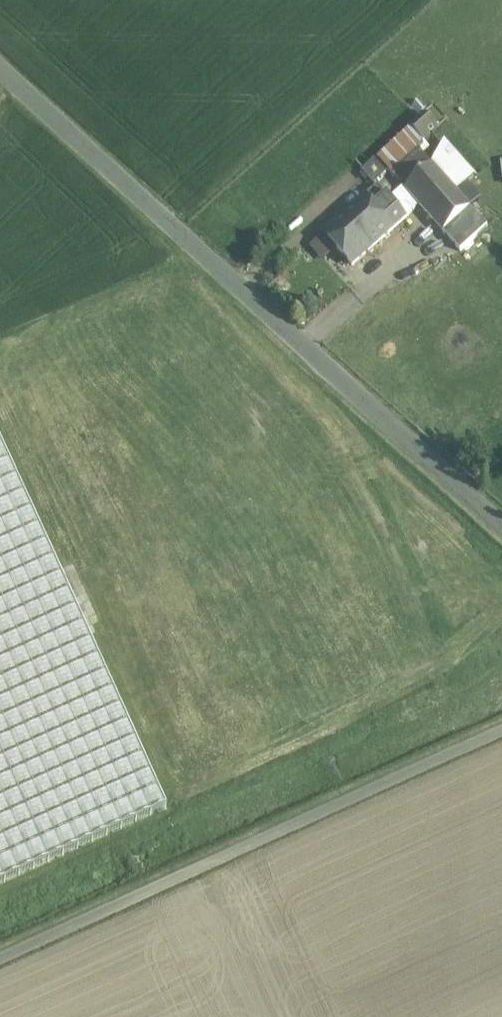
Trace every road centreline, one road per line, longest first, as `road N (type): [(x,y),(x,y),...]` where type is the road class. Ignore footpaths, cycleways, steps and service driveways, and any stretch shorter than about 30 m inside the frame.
road 1 (residential): [(0,56),(501,516)]
road 2 (track): [(0,957),(501,731)]

